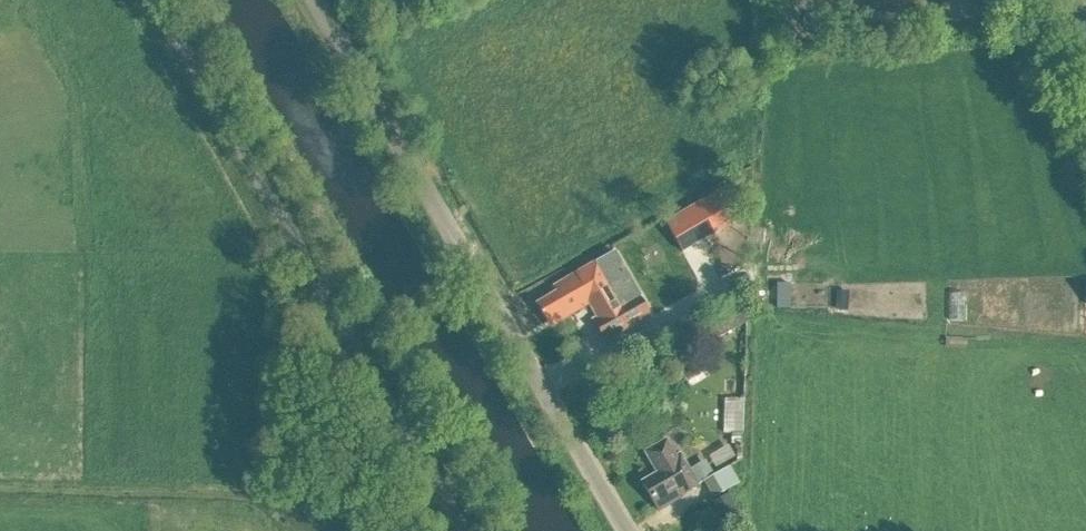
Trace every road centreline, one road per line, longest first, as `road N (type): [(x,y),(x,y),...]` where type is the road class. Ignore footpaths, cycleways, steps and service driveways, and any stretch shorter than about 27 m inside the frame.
road 1 (unclassified): [(627,530),(316,0)]
road 2 (unclassified): [(451,530),(140,0)]

